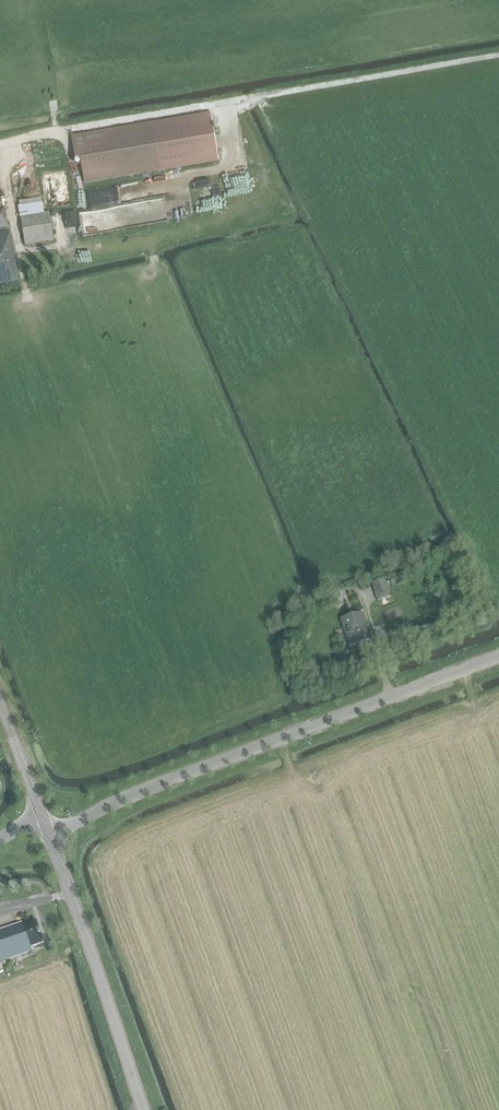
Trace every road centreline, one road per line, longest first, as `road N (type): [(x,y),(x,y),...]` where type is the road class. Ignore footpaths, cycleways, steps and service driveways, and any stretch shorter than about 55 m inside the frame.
road 1 (secondary): [(49,838),(136,790),(498,655)]
road 2 (secondary): [(143,1109),(49,838)]

